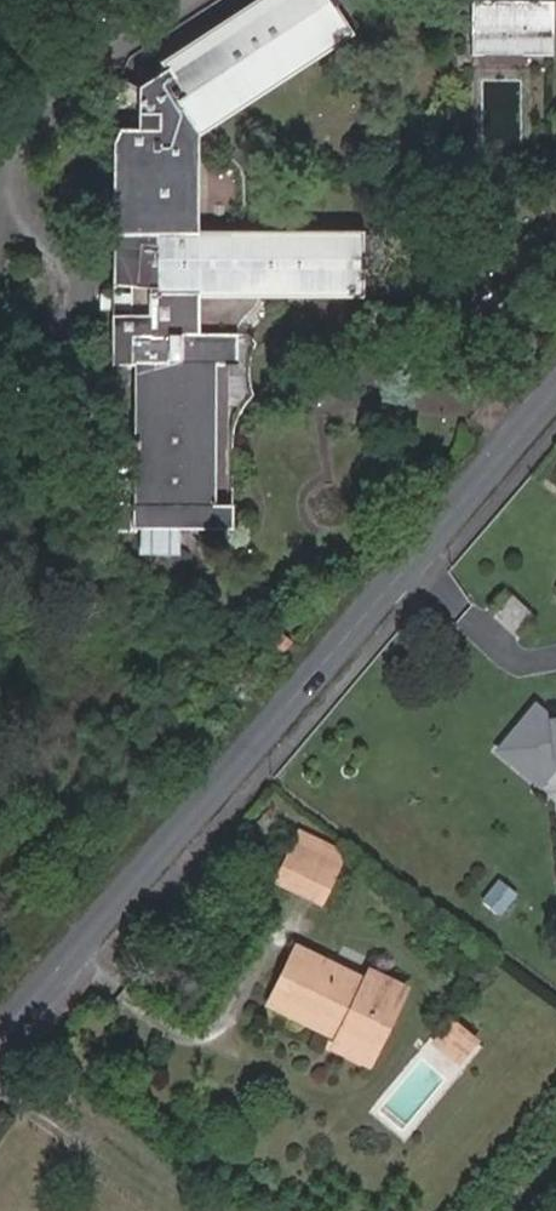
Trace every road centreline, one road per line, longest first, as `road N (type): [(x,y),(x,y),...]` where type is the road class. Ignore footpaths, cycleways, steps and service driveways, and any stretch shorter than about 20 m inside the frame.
road 1 (unclassified): [(555,392),(0,1040)]
road 2 (residential): [(170,0),(15,171)]
road 3 (residential): [(0,294),(31,332),(85,283),(47,237)]

